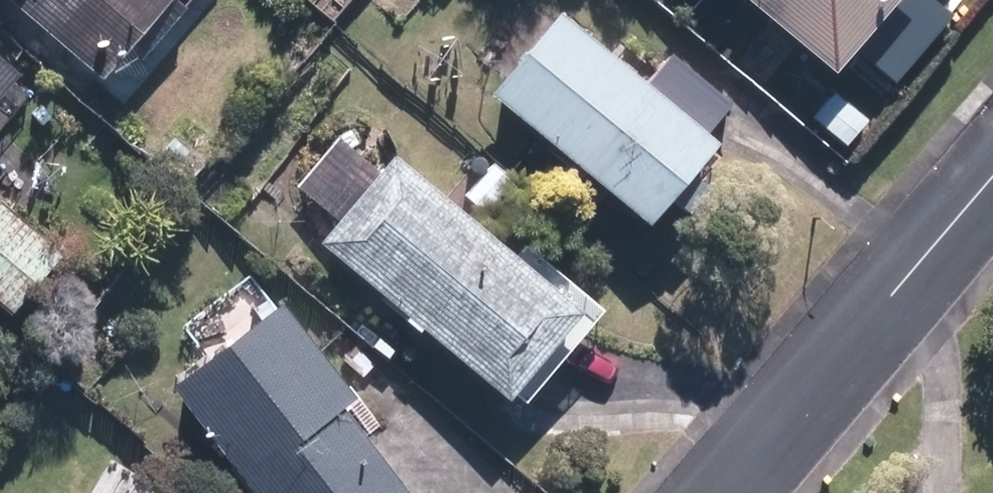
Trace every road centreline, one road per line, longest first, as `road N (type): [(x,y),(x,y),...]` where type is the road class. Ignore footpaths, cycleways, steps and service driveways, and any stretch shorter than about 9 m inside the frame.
road 1 (residential): [(723,492),(992,174)]

